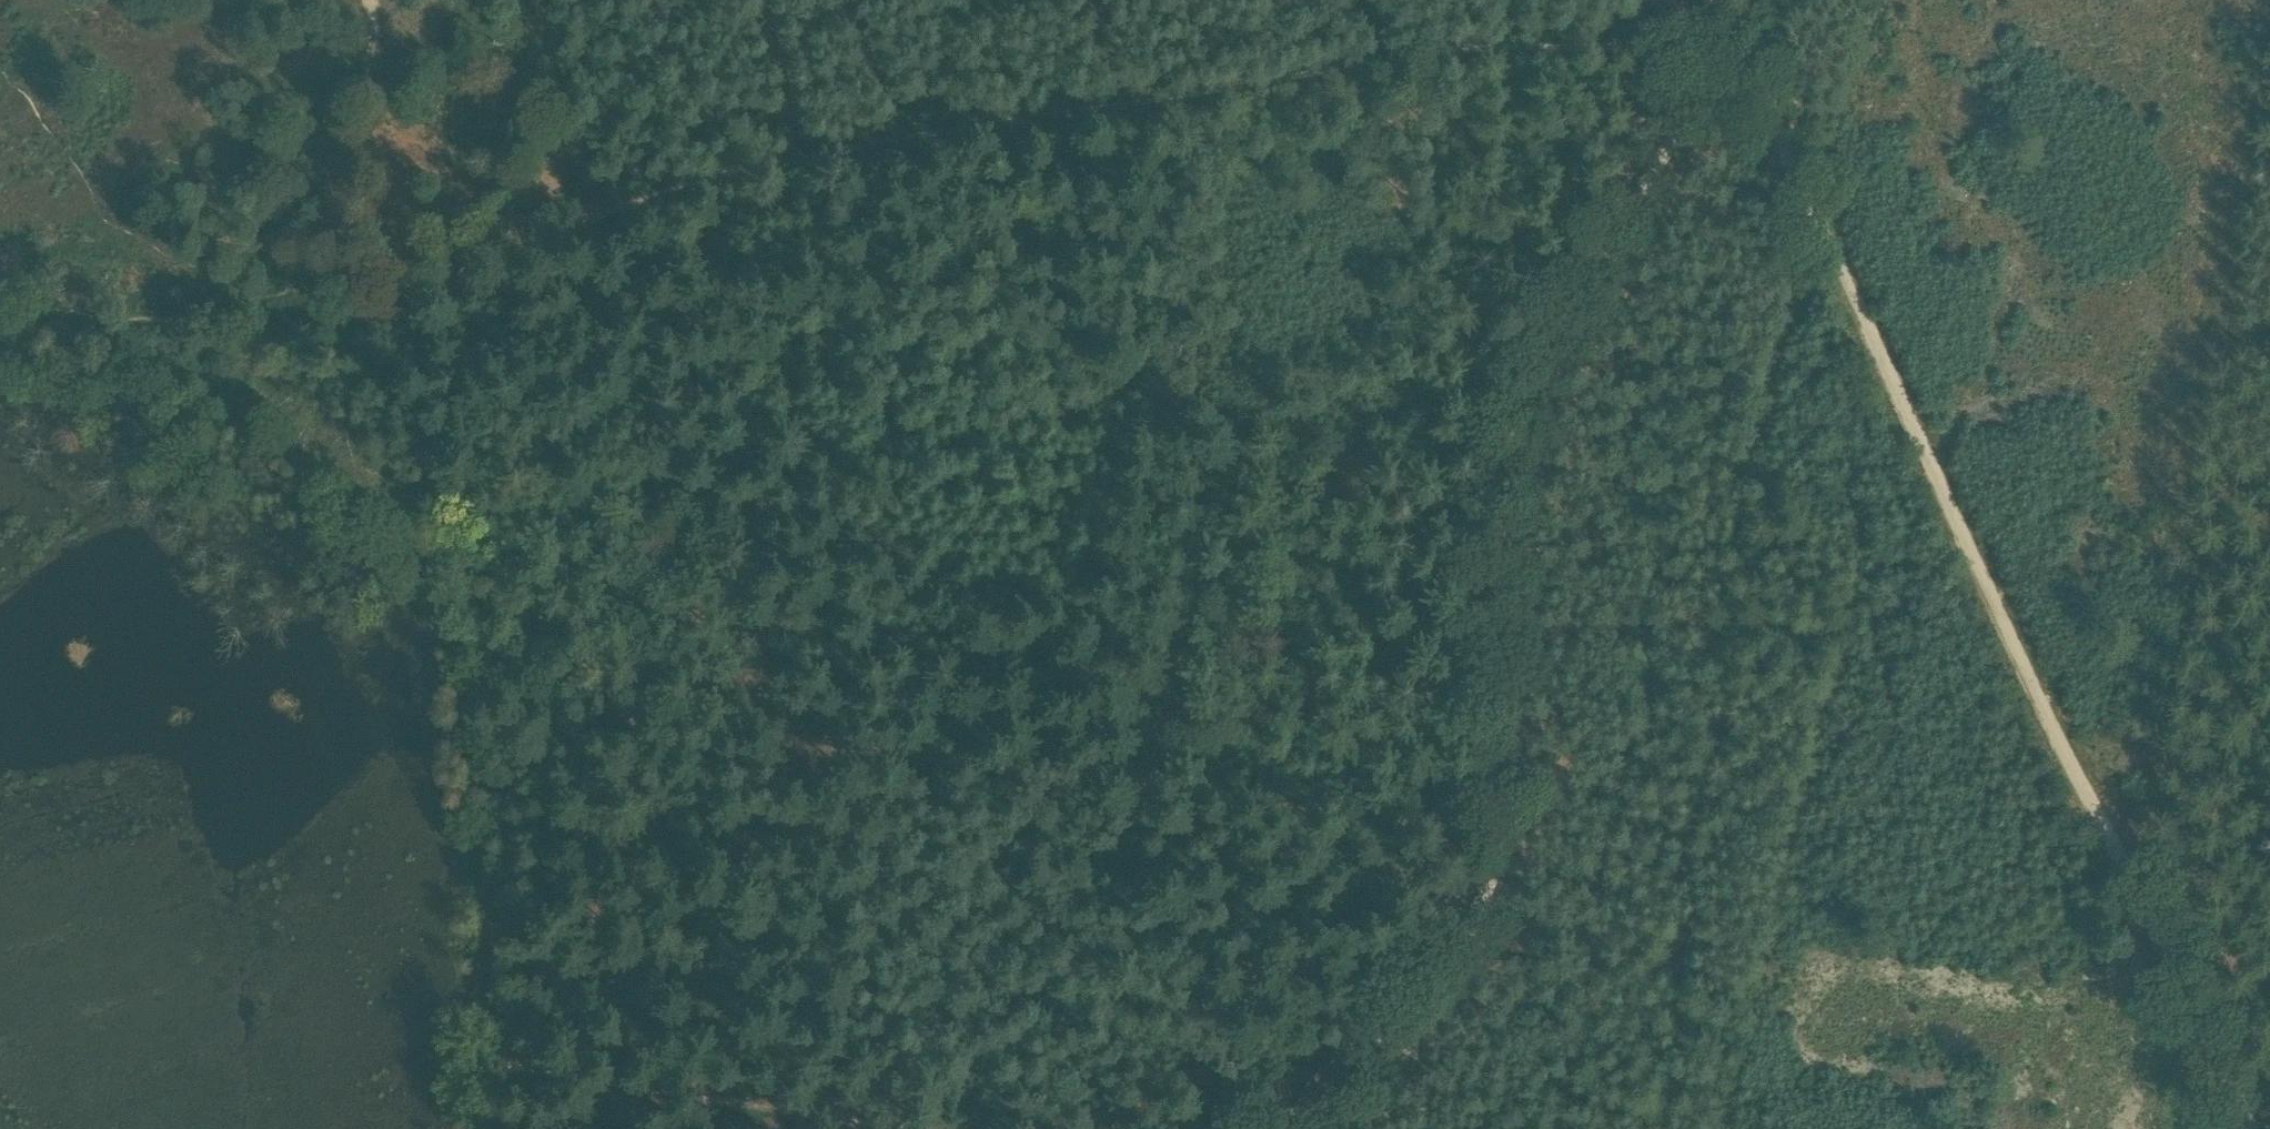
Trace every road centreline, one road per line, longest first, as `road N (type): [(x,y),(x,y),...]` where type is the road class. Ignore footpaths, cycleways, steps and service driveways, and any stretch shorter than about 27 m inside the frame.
road 1 (track): [(1220,1128),(1355,1004),(1413,922),(1461,759),(1469,541),(1517,371),(1635,170),(1755,0)]
road 2 (track): [(2230,1128),(1862,321),(1727,45)]

